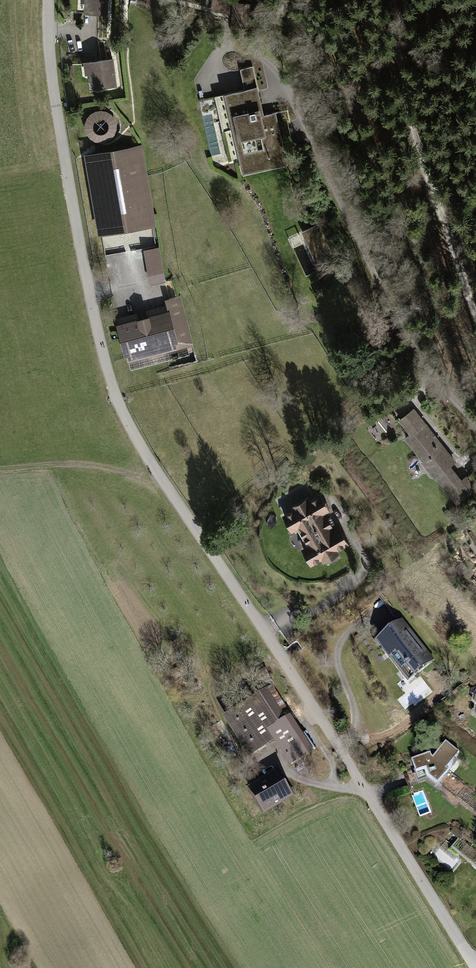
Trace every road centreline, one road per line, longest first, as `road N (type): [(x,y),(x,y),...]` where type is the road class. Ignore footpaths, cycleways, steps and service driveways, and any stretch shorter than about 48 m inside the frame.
road 1 (residential): [(475,962),(126,422),(77,233),(52,82),(49,0)]
road 2 (residential): [(300,118),(398,321),(475,423)]
road 3 (track): [(390,0),(402,89),(475,319)]

